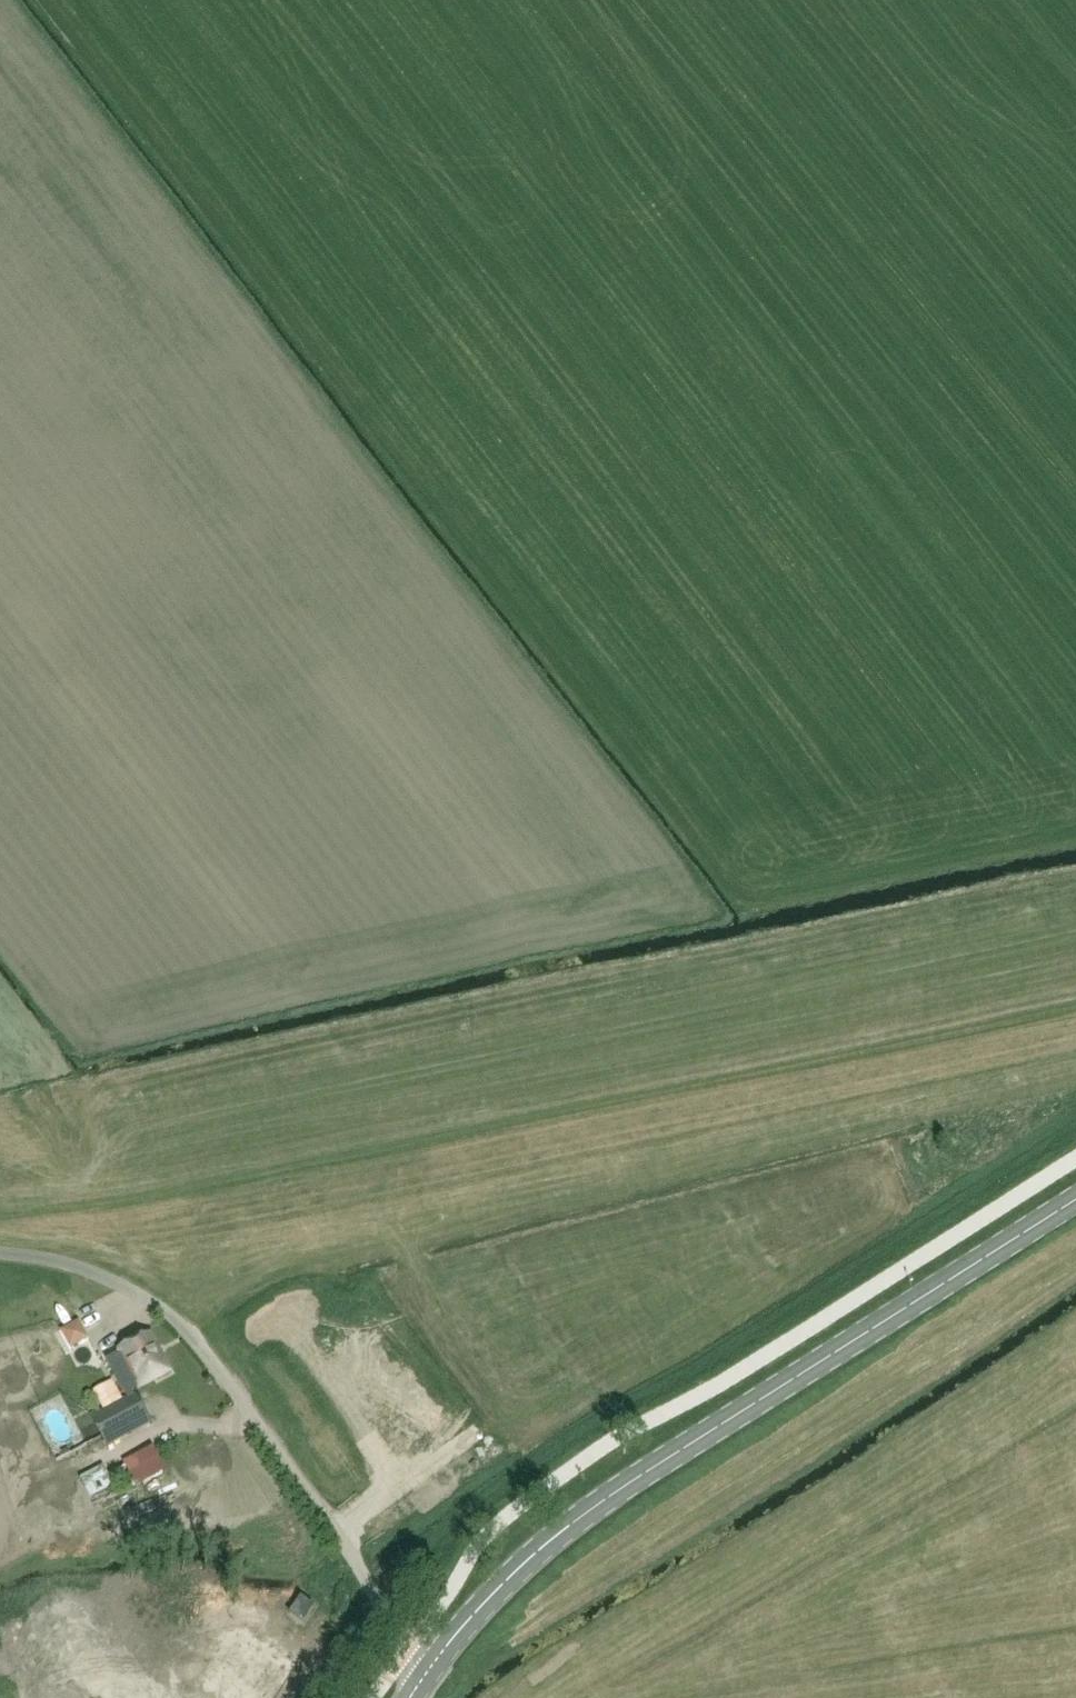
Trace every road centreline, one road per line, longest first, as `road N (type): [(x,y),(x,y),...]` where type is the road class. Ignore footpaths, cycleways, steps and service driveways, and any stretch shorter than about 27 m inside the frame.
road 1 (secondary): [(428,1670),(516,1571),(592,1509),(1075,1199)]
road 2 (unclassified): [(428,1670),(272,1441),(167,1310),(81,1268),(0,1253)]

